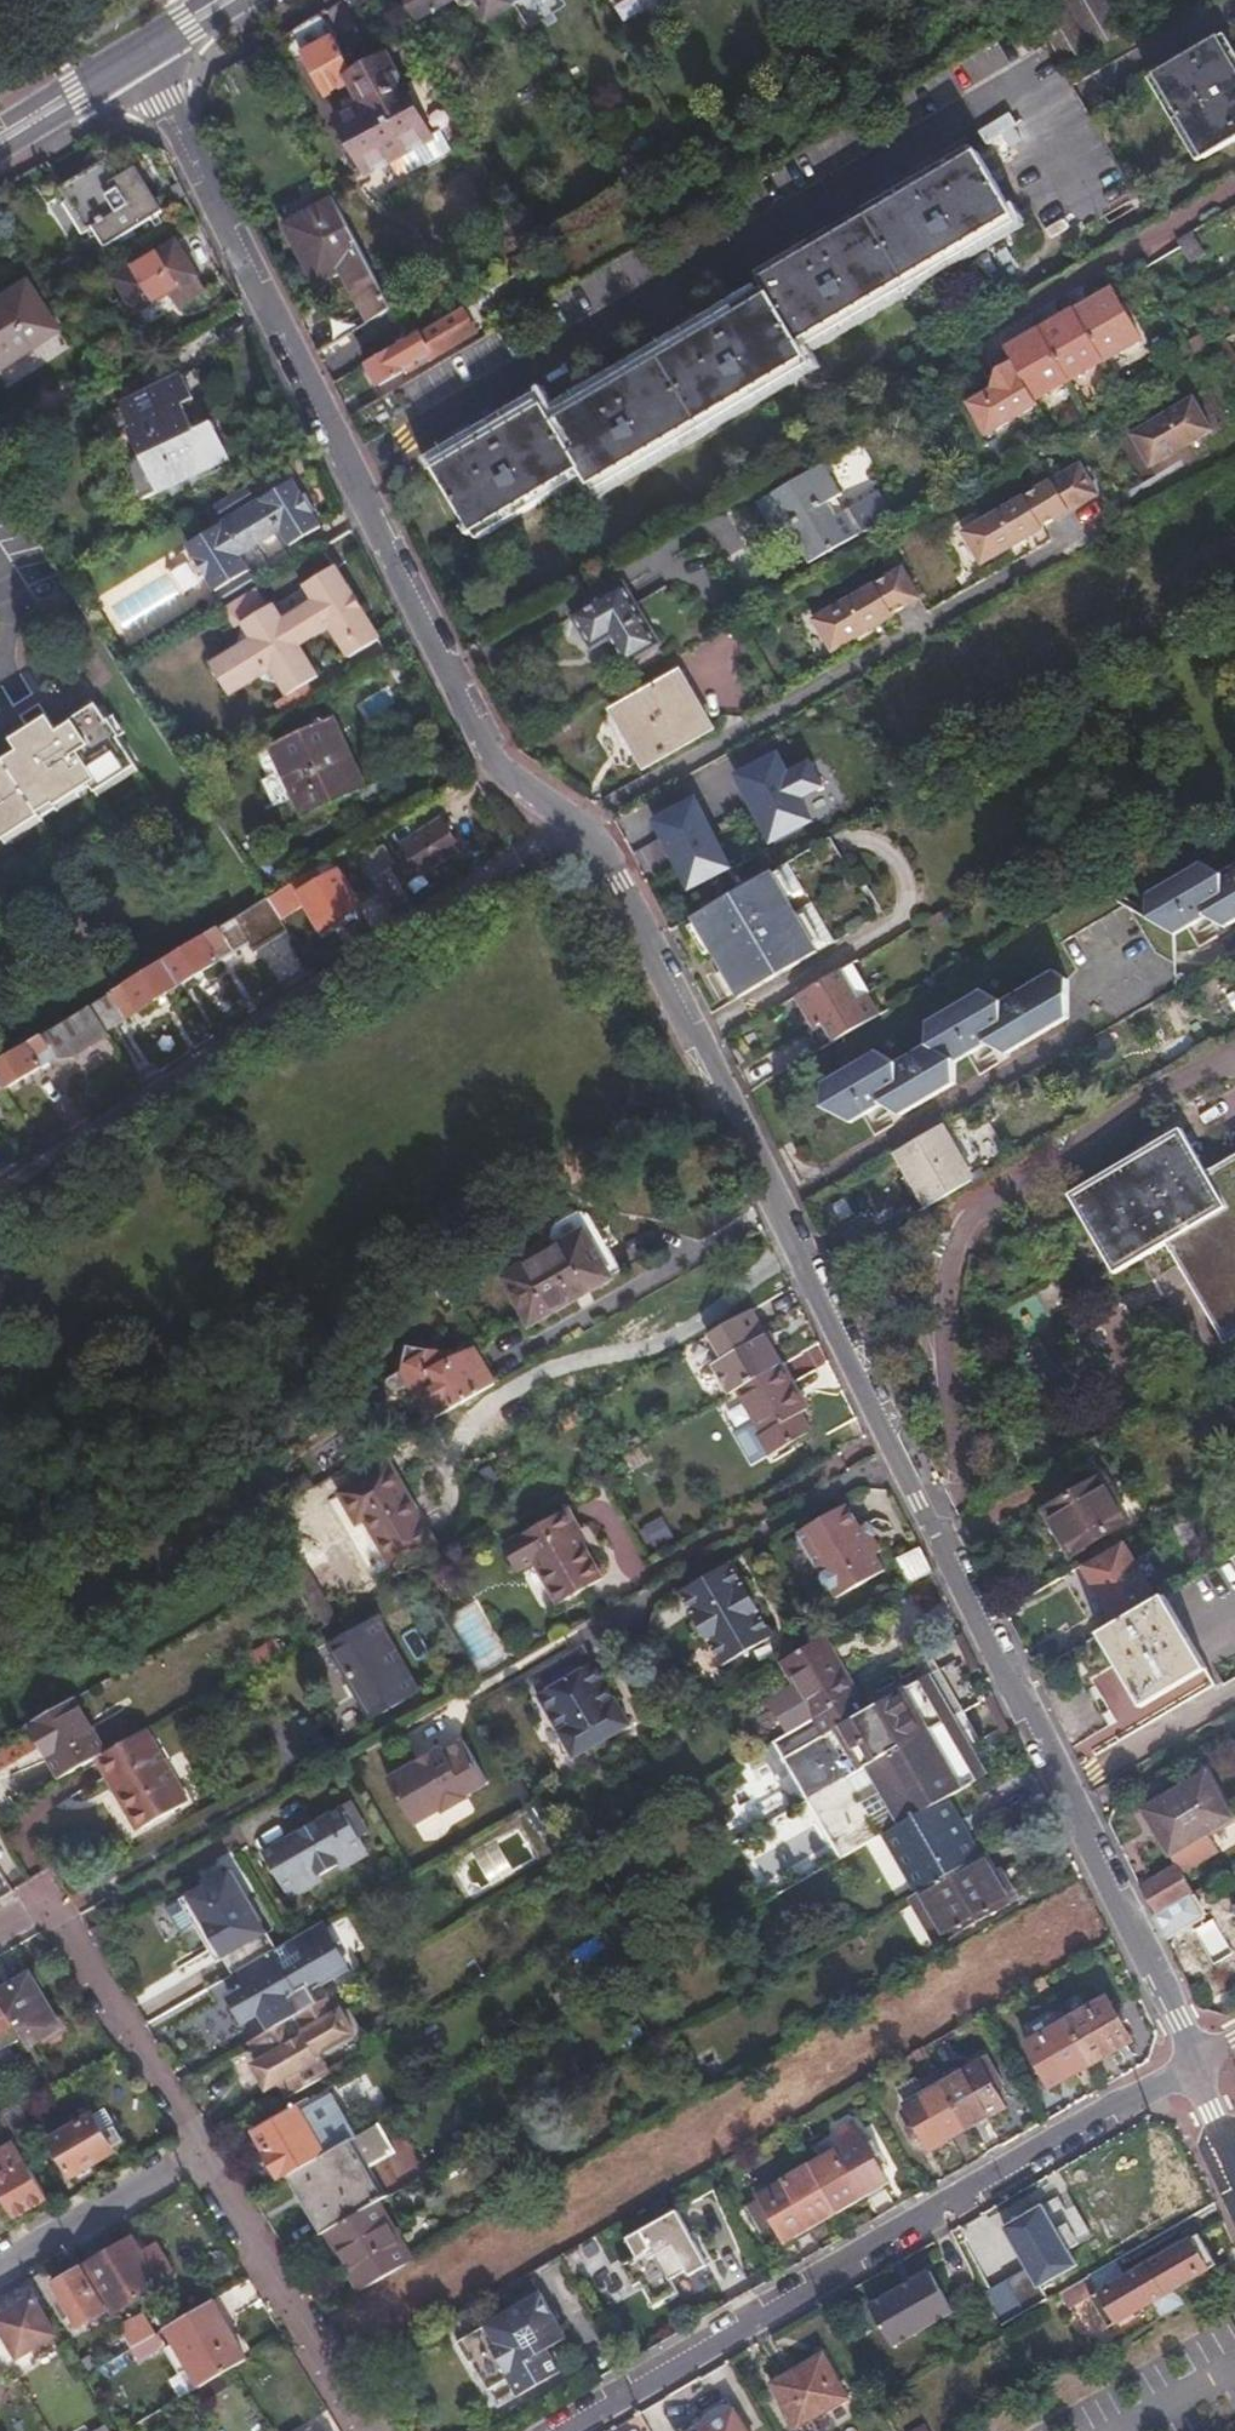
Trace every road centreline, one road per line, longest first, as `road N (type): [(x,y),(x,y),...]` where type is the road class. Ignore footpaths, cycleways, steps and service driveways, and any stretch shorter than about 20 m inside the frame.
road 1 (residential): [(1194,2063),(832,1339),(606,863),(580,824),(488,757),(140,57)]
road 2 (residential): [(559,2430),(1194,2063)]
road 3 (residential): [(0,1925),(49,1896),(201,2149)]
road 4 (residential): [(201,2149),(370,2430)]
road 5 (residential): [(0,2266),(201,2149)]
road 6 (secondary): [(0,139),(140,57)]

